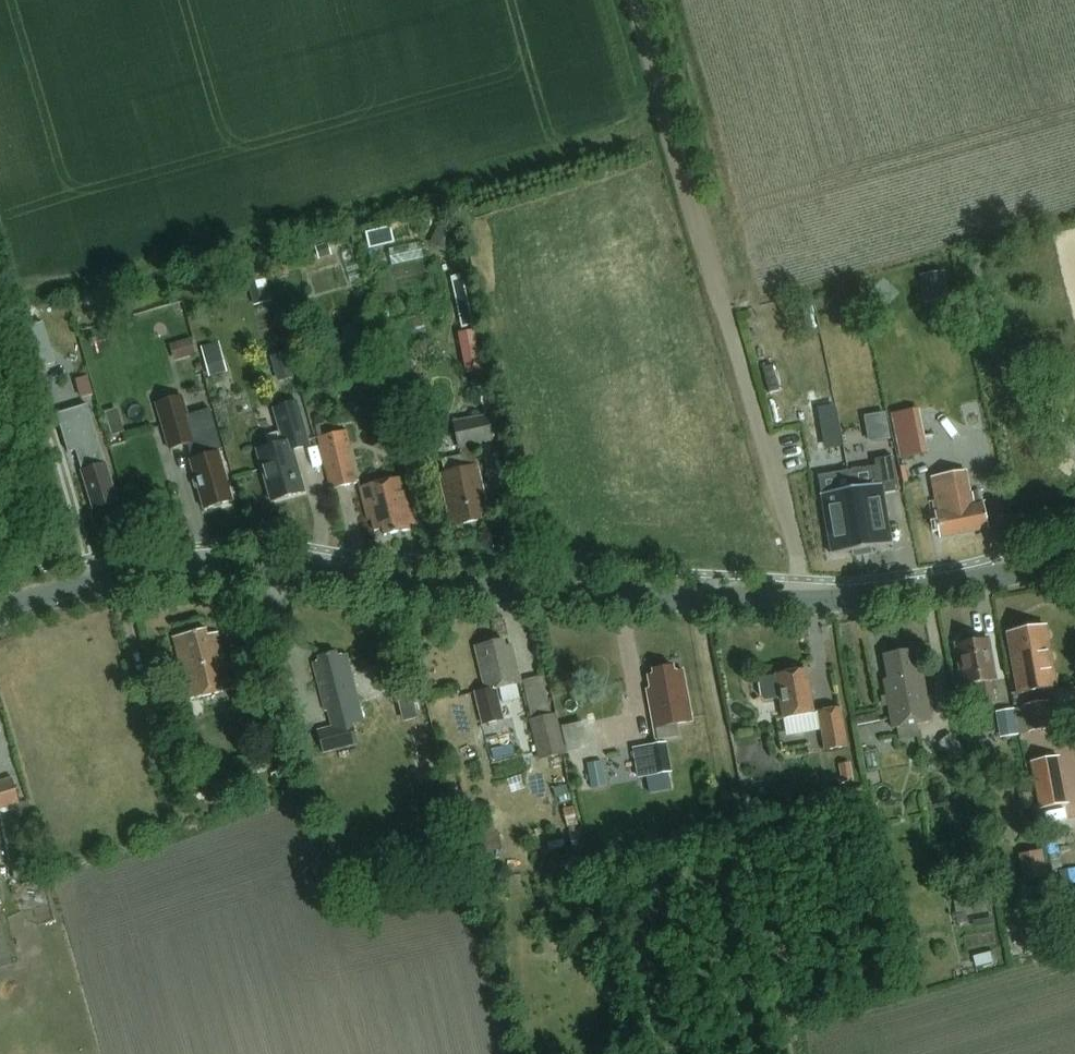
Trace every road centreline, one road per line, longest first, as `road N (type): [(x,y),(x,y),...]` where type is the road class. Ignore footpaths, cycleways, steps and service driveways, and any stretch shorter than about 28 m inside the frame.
road 1 (secondary): [(0,618),(172,574),(658,611),(798,612),(1074,573)]
road 2 (track): [(805,582),(636,0)]

